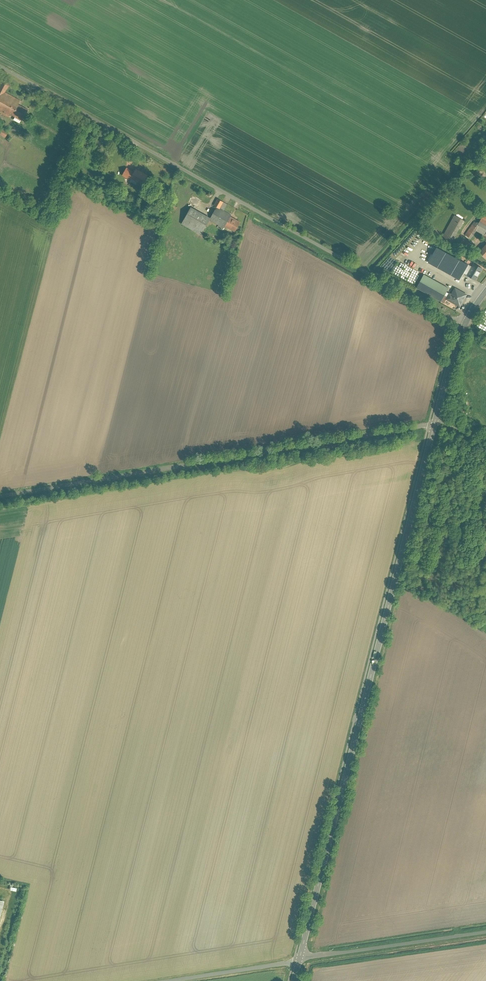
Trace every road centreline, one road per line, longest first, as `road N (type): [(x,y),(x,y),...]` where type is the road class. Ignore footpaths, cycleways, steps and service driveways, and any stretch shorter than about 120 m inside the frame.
road 1 (tertiary): [(299,959),(433,428)]
road 2 (residential): [(0,66),(463,324)]
road 3 (unclassified): [(0,498),(433,428)]
road 4 (residential): [(485,929),(299,959)]
road 5 (residential): [(299,959),(163,980)]

